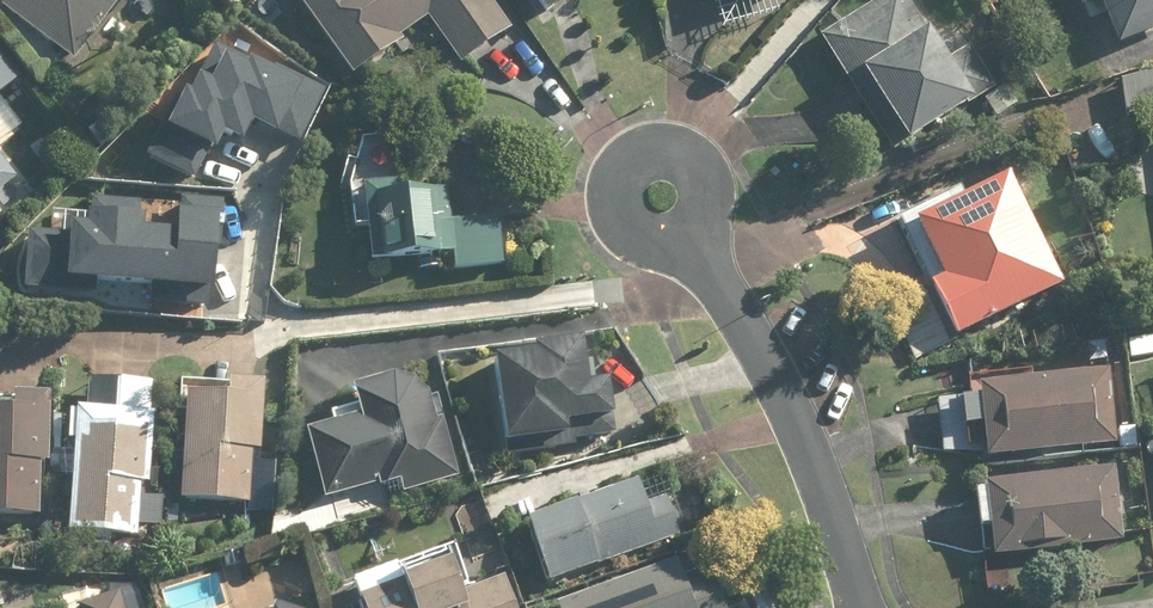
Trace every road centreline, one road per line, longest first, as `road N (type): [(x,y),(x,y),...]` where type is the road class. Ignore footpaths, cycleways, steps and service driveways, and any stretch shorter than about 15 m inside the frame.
road 1 (residential): [(860,607),(825,490),(703,255)]
road 2 (residential): [(703,255),(648,245),(621,207),(629,176),(654,157),(683,158),(707,175)]

